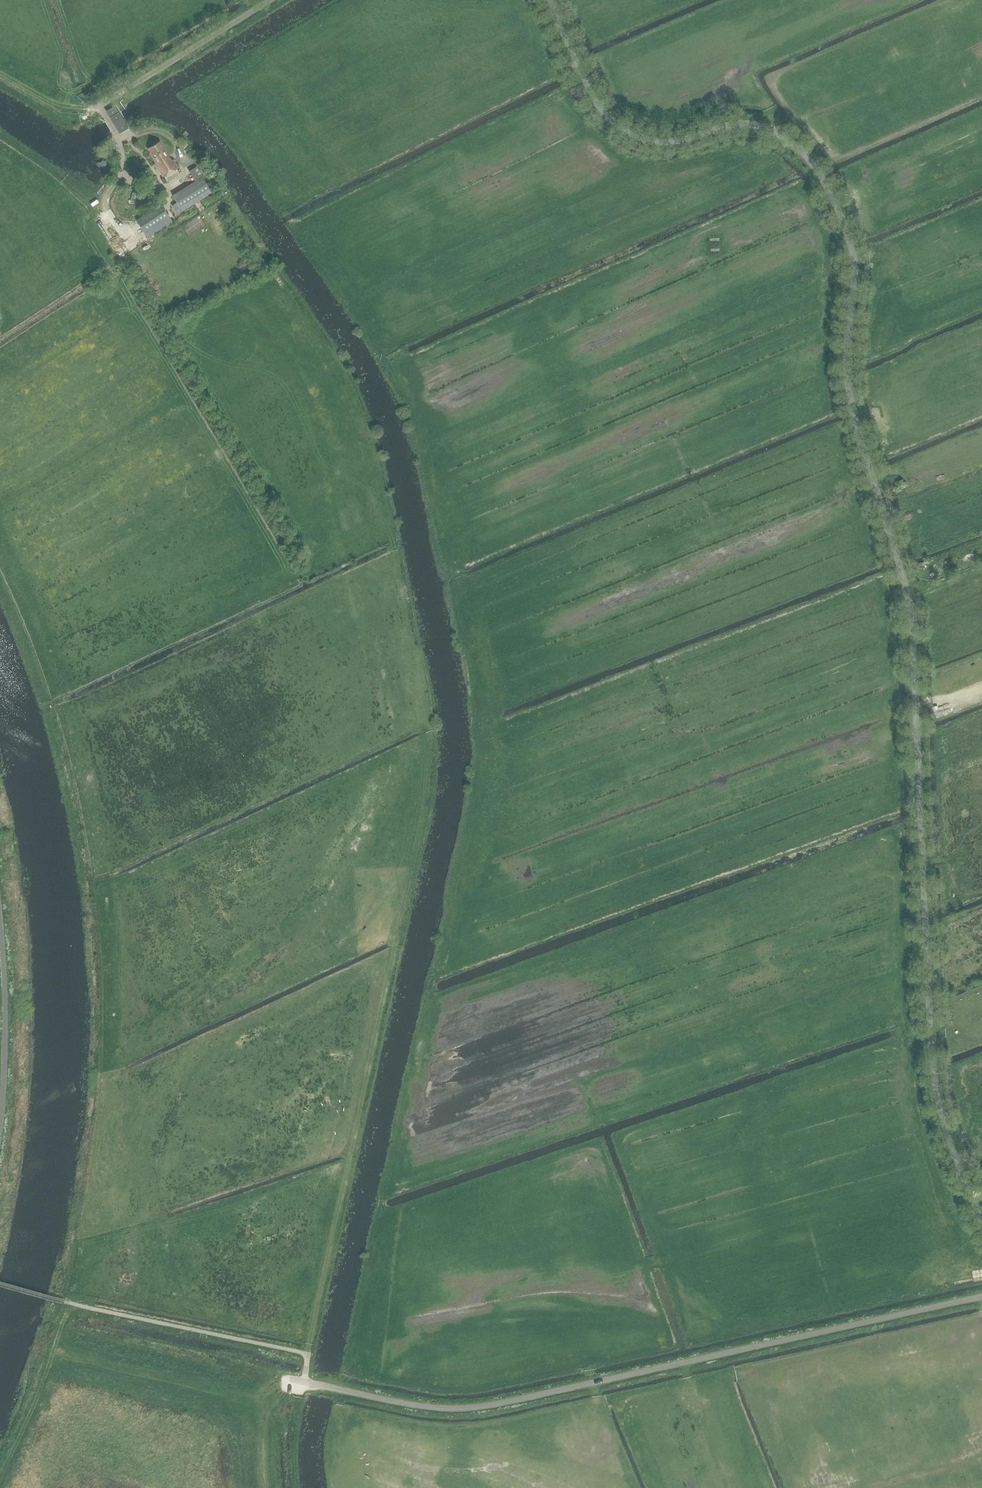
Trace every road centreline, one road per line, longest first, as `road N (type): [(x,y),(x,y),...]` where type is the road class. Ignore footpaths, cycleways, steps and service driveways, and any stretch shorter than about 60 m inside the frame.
road 1 (unclassified): [(981,1223),(934,1078),(911,617),(848,385),(850,242),(817,171),(781,136),(736,123),(655,142),(613,122),(584,80),(549,0)]
road 2 (unclassified): [(304,1382),(422,1406),(491,1405),(981,1295)]
road 3 (unclassified): [(270,0),(99,106)]

